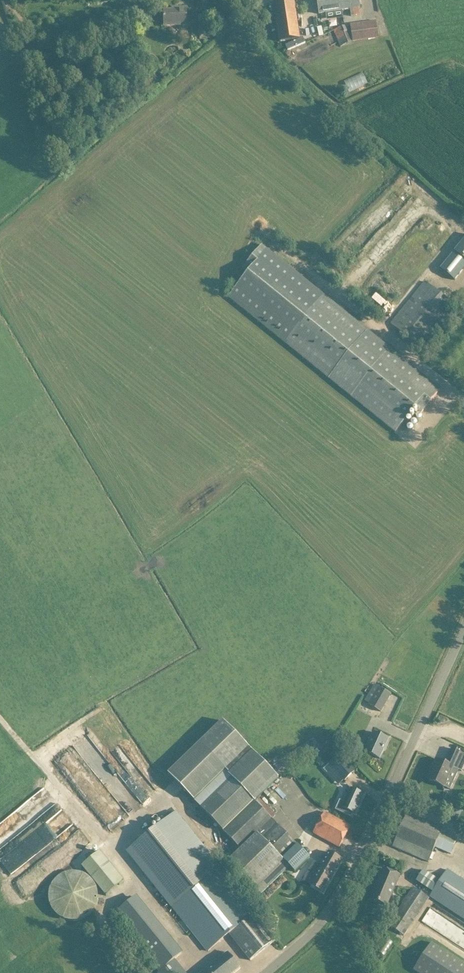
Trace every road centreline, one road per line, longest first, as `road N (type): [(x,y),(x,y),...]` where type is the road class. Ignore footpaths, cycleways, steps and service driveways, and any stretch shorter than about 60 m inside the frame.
road 1 (unclassified): [(275,972),(350,893),(463,638)]

